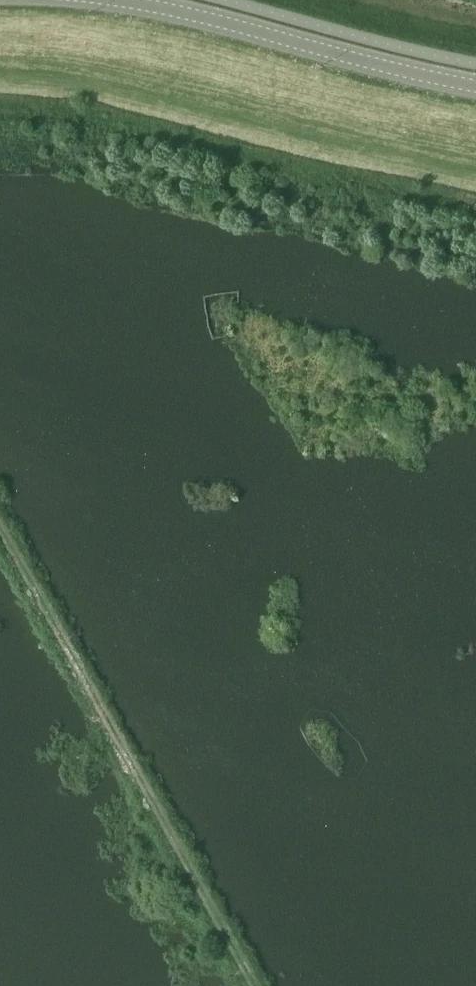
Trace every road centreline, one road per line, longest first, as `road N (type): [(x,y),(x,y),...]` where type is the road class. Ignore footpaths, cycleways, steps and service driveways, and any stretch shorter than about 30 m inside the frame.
road 1 (track): [(255,985),(0,530)]
road 2 (tertiary): [(475,86),(115,0)]

